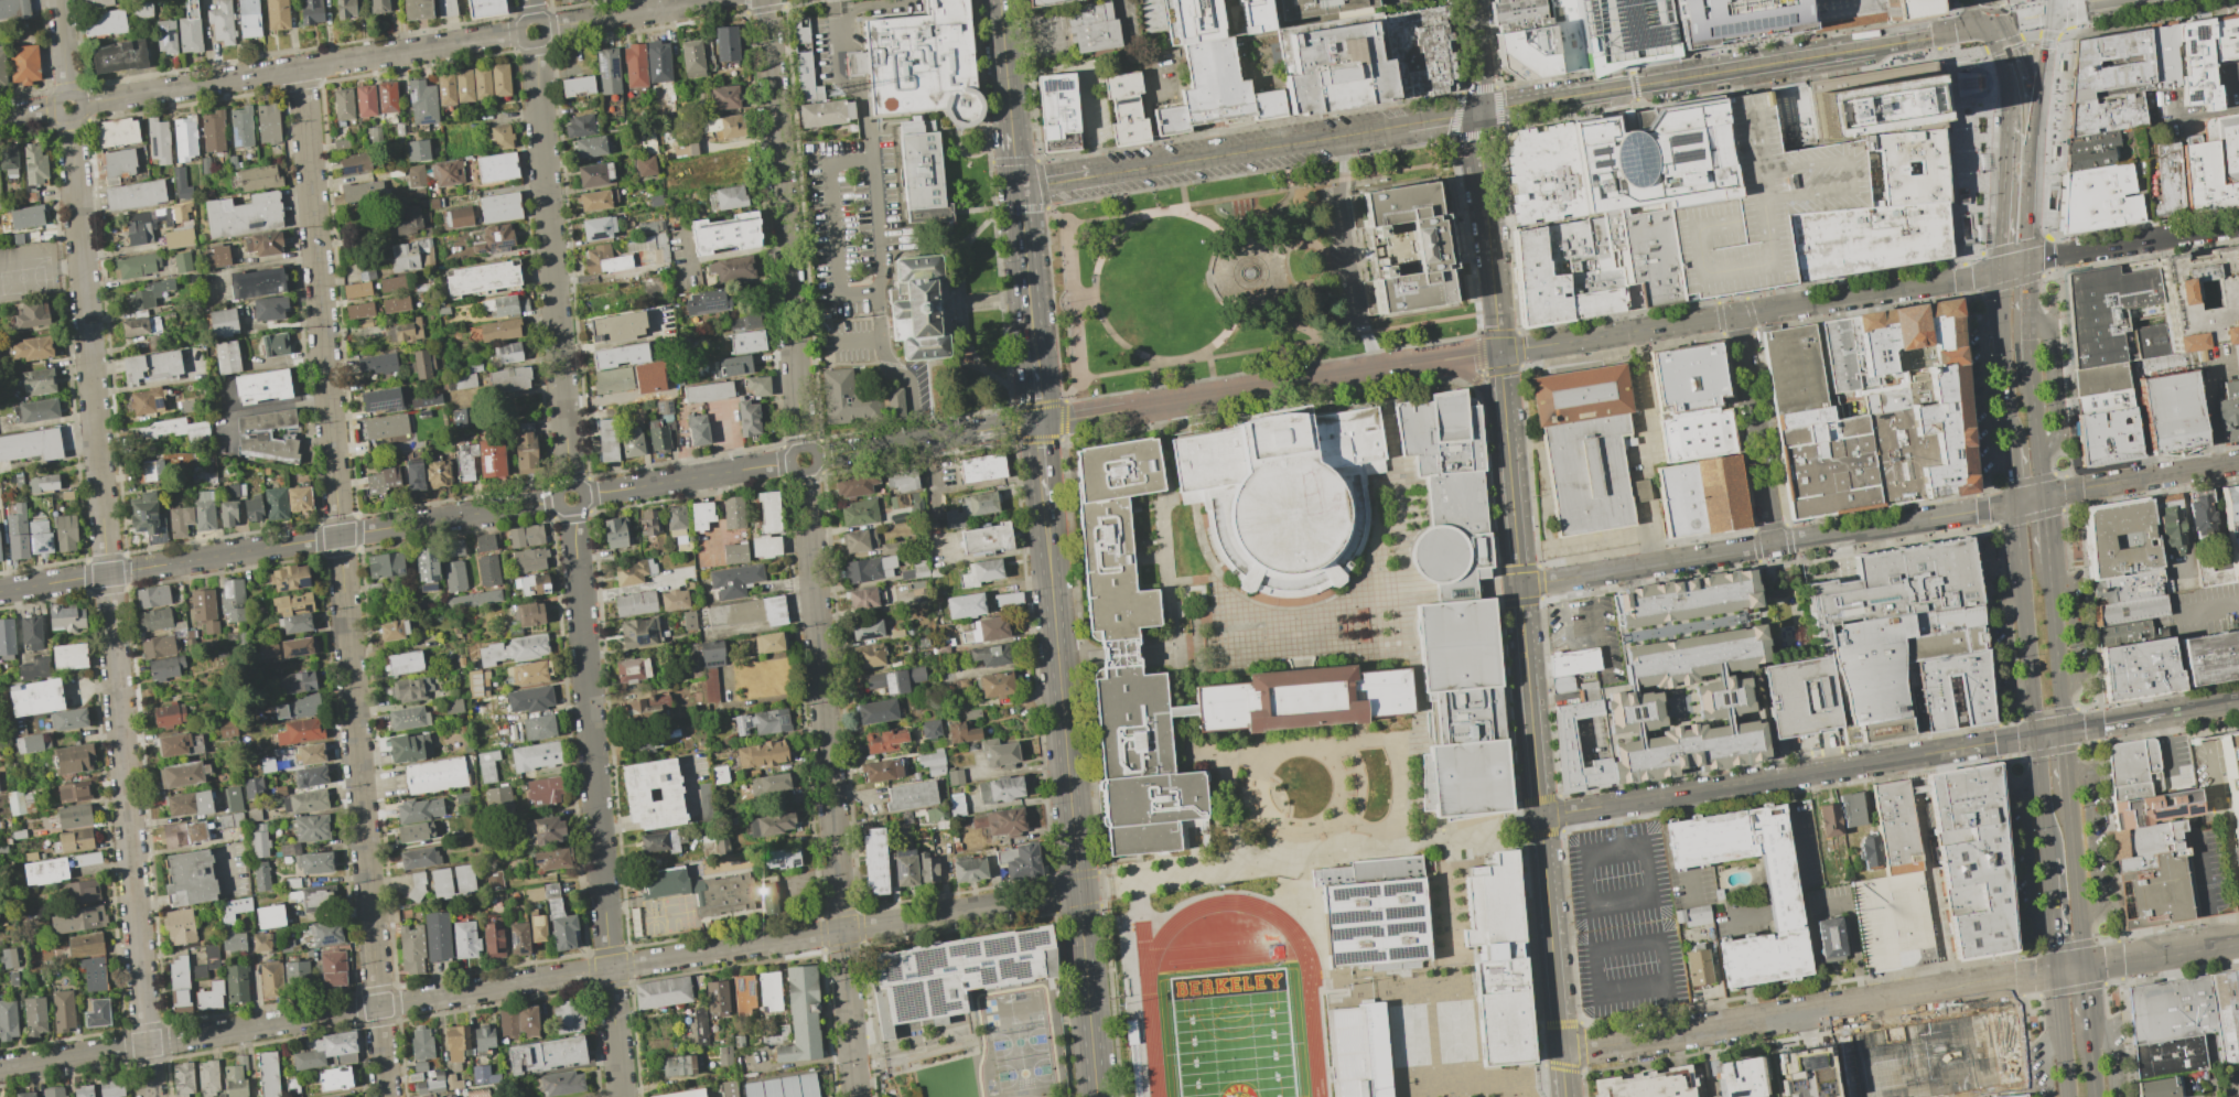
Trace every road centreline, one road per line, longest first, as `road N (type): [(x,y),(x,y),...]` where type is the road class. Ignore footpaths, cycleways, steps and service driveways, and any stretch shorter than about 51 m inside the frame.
road 1 (residential): [(302,68),(385,1096)]
road 2 (residential): [(69,117),(151,1096)]
road 3 (residential): [(0,1068),(842,931)]
road 4 (residential): [(572,509),(620,1096)]
road 5 (residential): [(0,591),(560,499)]
road 6 (residential): [(1561,1052),(2057,971)]
road 7 (residential): [(1540,817),(2035,735)]
road 8 (residential): [(1018,186),(1479,112)]
road 9 (residential): [(804,472),(842,931)]
road 10 (residential): [(766,0),(801,448)]
road 11 (residential): [(80,104),(519,33)]
road 12 (residential): [(534,44),(571,487)]
road 13 (residential): [(1479,112),(1886,44)]
road 14 (tertiary): [(1045,496),(1077,892)]
road 15 (residential): [(1425,363),(1040,423)]
road 16 (residential): [(1506,437),(1540,817)]
road 17 (residential): [(1540,817),(1565,1096)]
road 18 (residential): [(1773,544),(2043,496)]
road 19 (residential): [(1998,268),(1735,315)]
road 20 (residential): [(1520,584),(1773,544)]
road 21 (residential): [(1479,112),(1499,352)]
road 22 (residential): [(842,931),(1077,892)]
road 23 (secondary): [(2015,503),(2035,735)]
road 24 (residential): [(1735,315),(1773,544)]
road 25 (residential): [(816,458),(1040,423)]
road 26 (residential): [(582,496),(790,462)]
road 27 (tertiary): [(1077,892),(1096,1096)]
road 28 (residential): [(2043,496),(2238,464)]
road 29 (secondary): [(1998,268),(2011,449)]
road 30 (tertiary): [(1035,364),(1018,186)]
road 31 (residential): [(546,29),(715,0)]
road 32 (secondary): [(2064,730),(2049,560)]
road 33 (secondary): [(2084,967),(2068,798)]
road 34 (residential): [(2238,226),(2079,252)]
road 35 (secondary): [(2027,261),(2034,104)]
road 36 (secondary): [(2084,967),(2238,941)]
road 37 (residential): [(1632,332),(1499,352)]
road 38 (residential): [(842,931),(852,1057)]
road 39 (secondary): [(2057,971),(2068,1096)]
road 40 (secondary): [(2035,735),(2046,858)]

